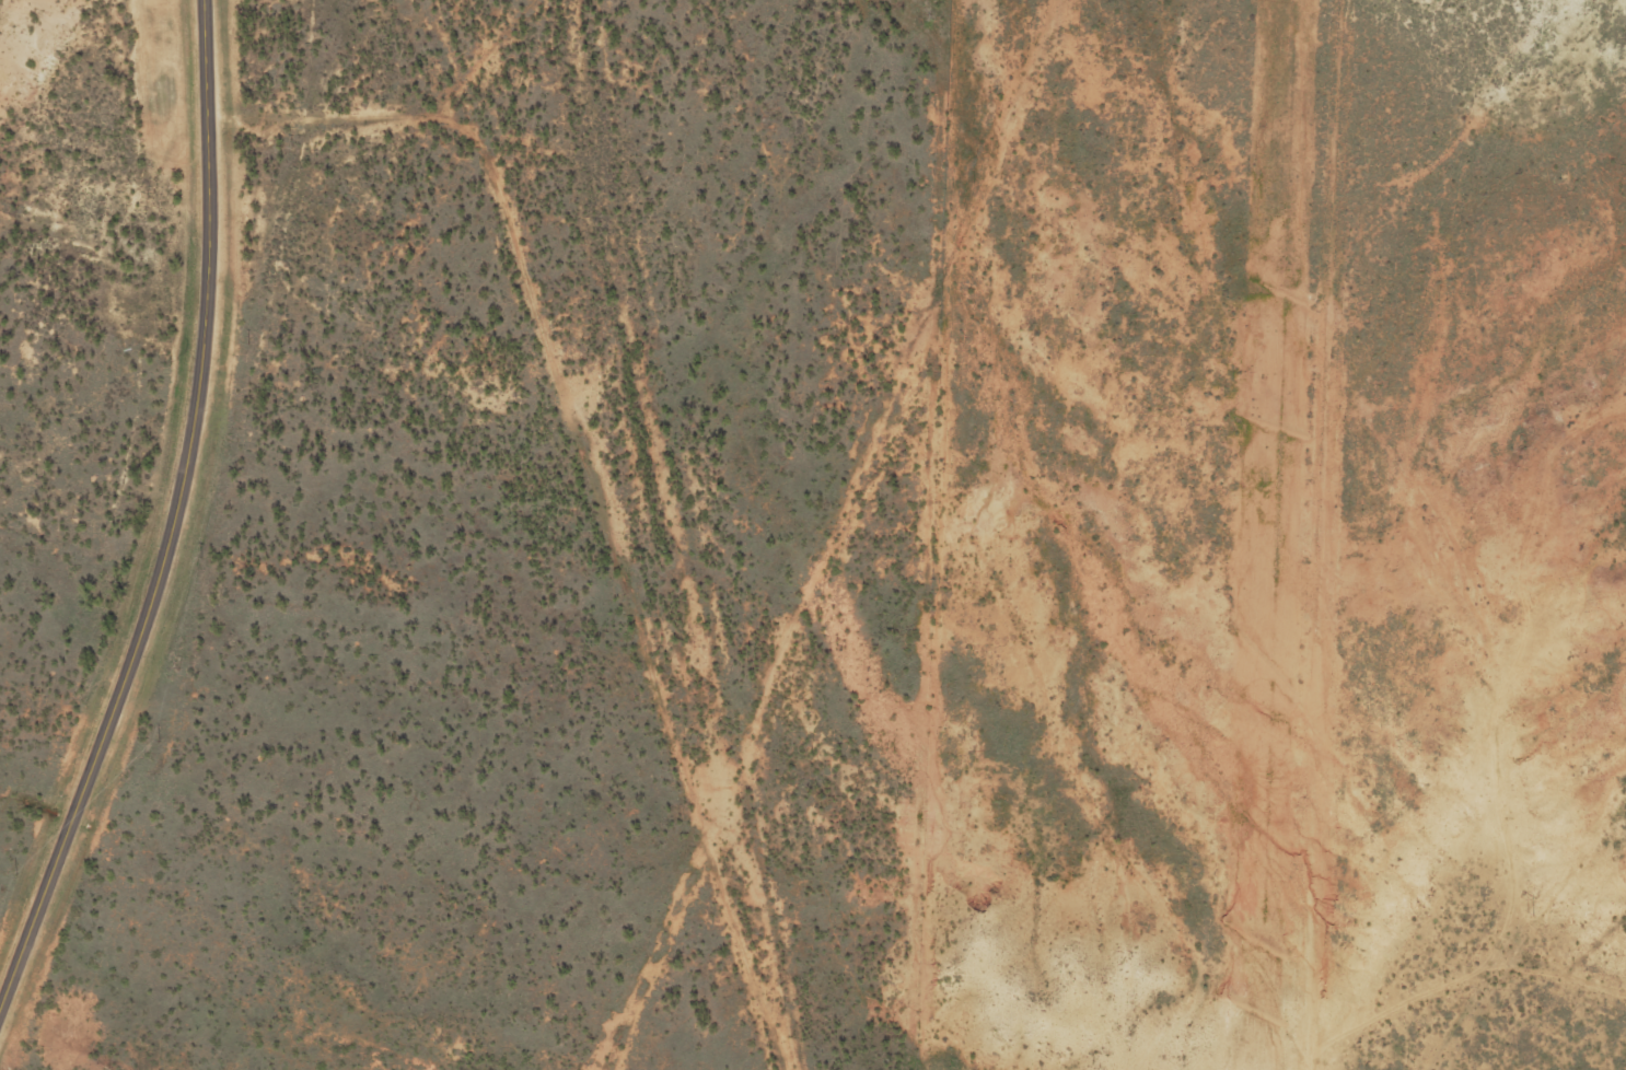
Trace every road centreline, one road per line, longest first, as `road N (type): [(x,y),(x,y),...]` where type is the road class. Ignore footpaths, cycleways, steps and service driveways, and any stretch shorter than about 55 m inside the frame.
road 1 (track): [(1296,1069),(1395,1009),(1428,947),(1384,627),(1296,461),(1301,327),(1560,0)]
road 2 (track): [(726,1069),(655,799),(584,654),(595,632),(435,239),(385,172),(204,164)]
road 3 (secondary): [(0,994),(143,614),(188,441),(202,305),(204,0)]
road 4 (track): [(518,0),(408,116),(385,172)]
road 5 (track): [(1625,1026),(1414,974)]

